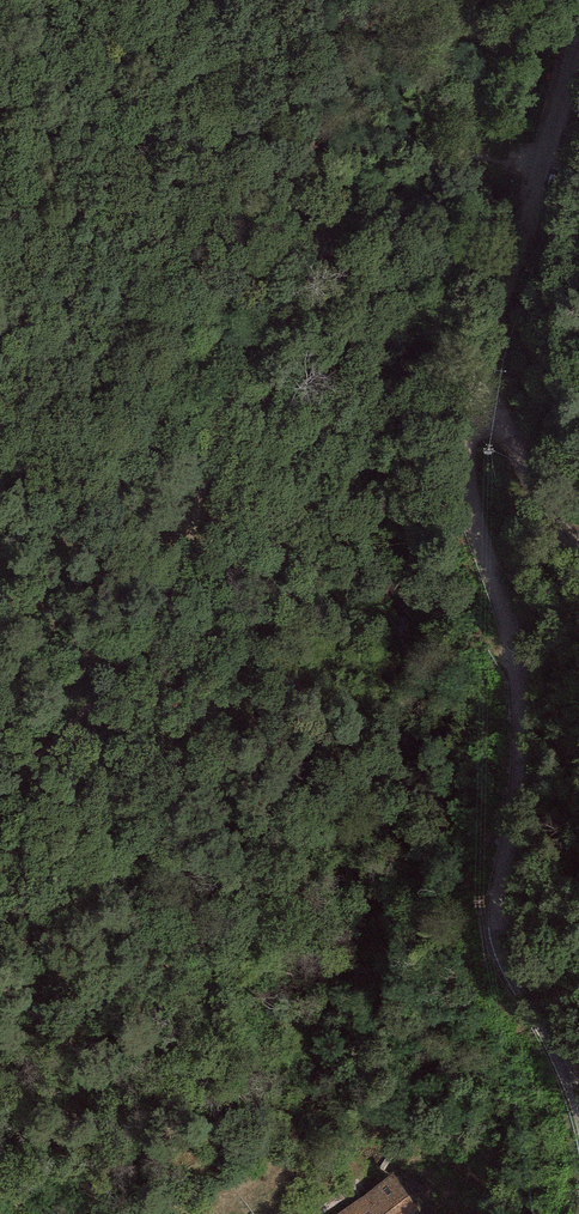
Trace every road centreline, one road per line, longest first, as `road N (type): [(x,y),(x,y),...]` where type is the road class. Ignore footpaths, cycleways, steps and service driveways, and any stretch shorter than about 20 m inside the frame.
road 1 (residential): [(578,1093),(515,983),(501,939),(521,773),(520,685),(476,539),(472,444),(493,436),(508,443),(536,497),(578,536)]
road 2 (track): [(268,339),(248,370),(179,549),(68,715),(0,790)]
road 3 (track): [(0,83),(180,279),(268,339)]
road 4 (track): [(523,165),(447,169),(413,182),(315,267),(268,339)]
road 5 (track): [(493,436),(484,361),(505,224),(523,165)]
road 6 (track): [(523,165),(557,52),(561,0)]

